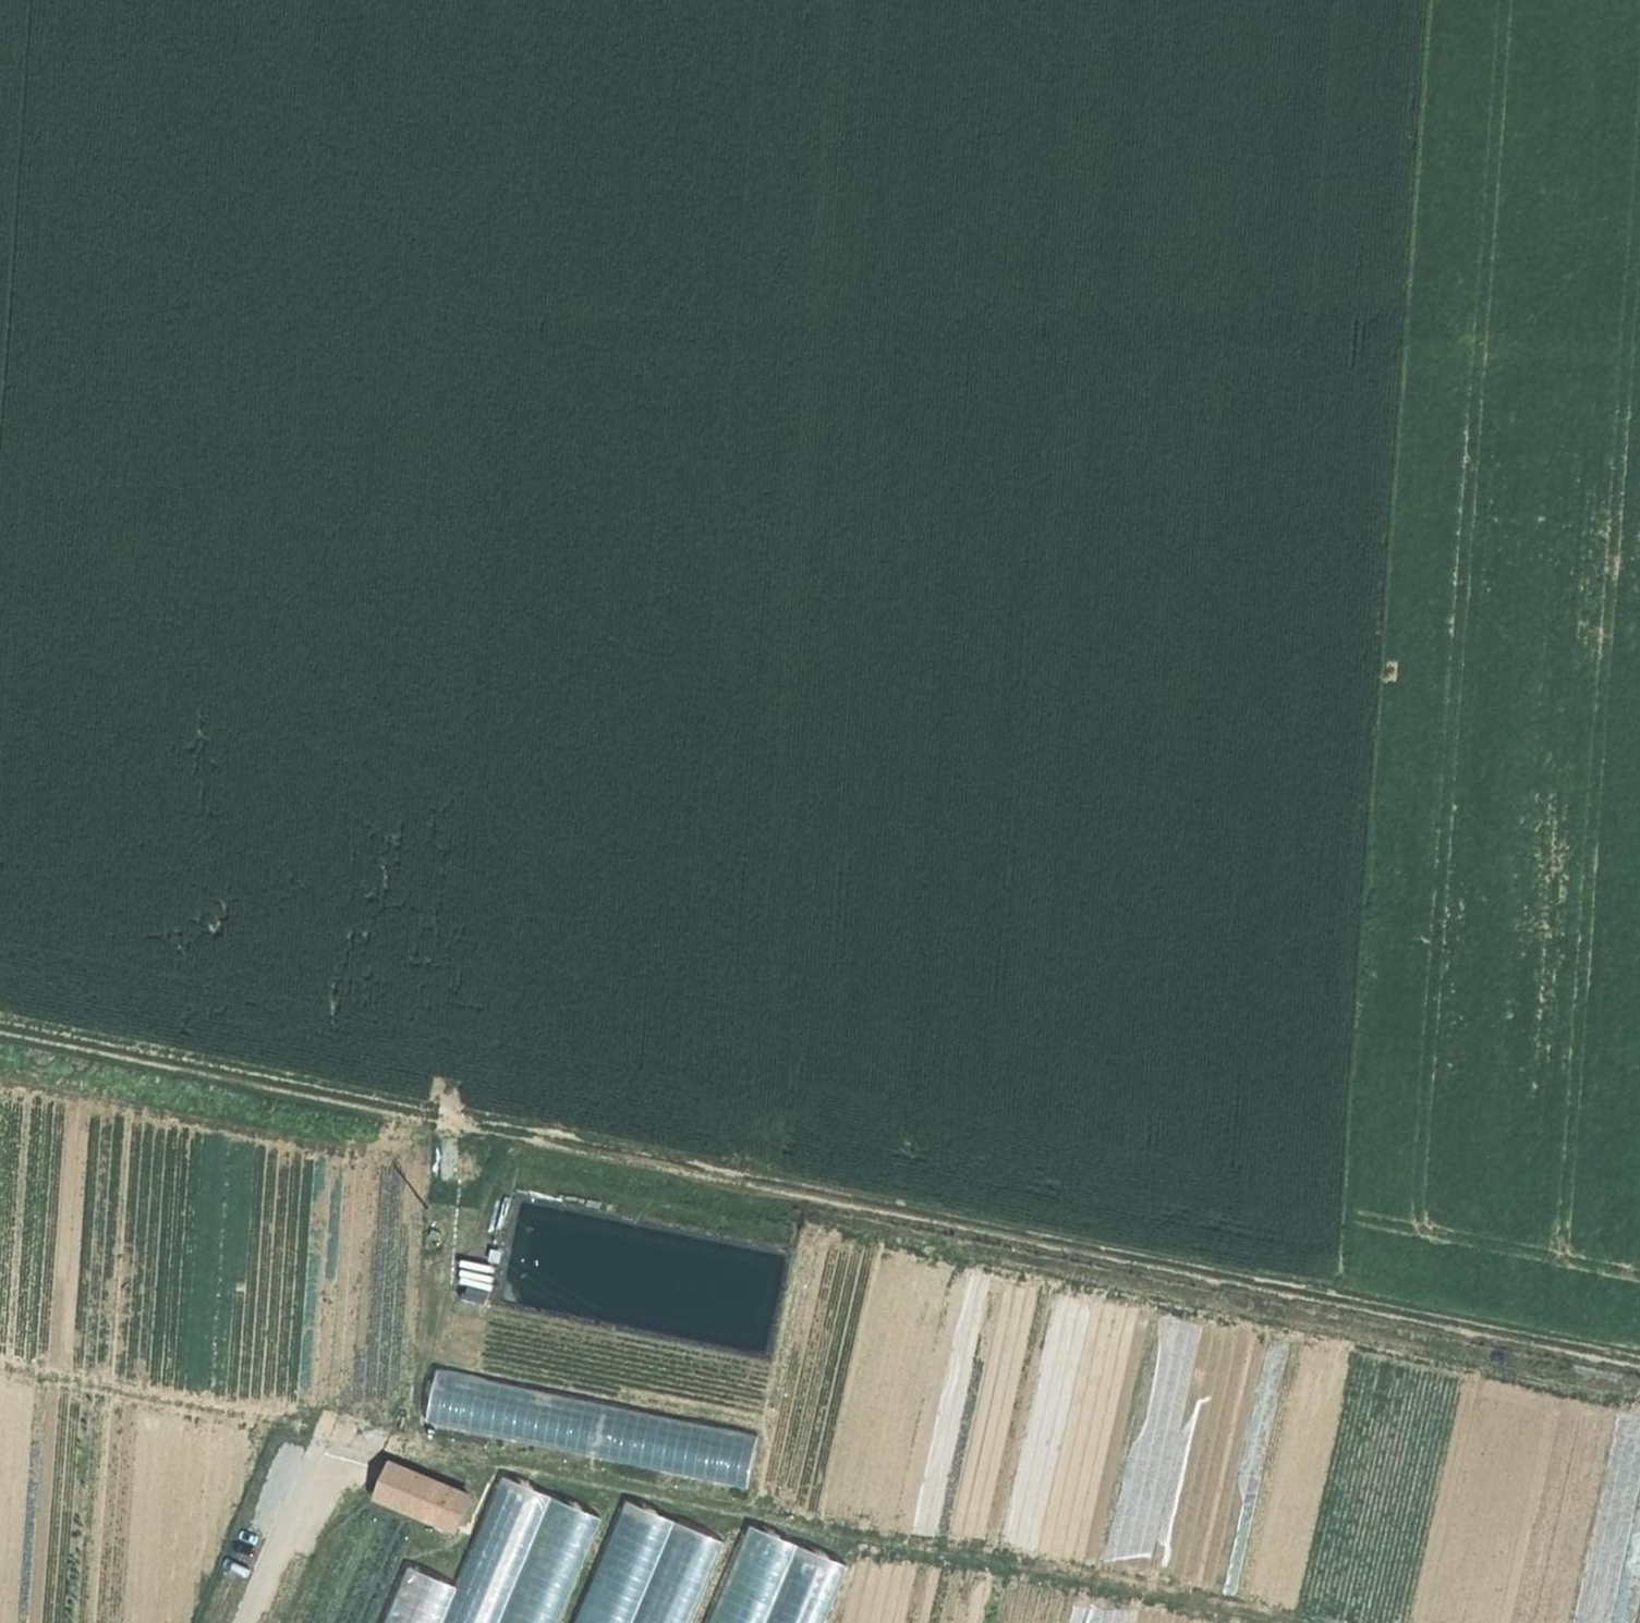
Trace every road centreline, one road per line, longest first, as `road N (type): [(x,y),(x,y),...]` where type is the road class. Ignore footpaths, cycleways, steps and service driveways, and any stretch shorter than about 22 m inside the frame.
road 1 (track): [(243,1622),(463,1097),(494,1113),(1639,1360)]

